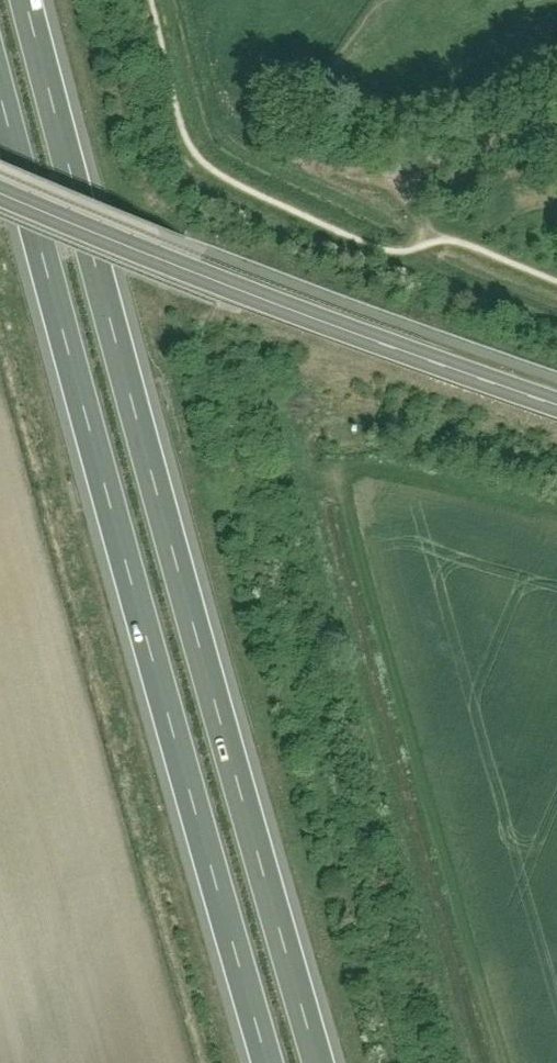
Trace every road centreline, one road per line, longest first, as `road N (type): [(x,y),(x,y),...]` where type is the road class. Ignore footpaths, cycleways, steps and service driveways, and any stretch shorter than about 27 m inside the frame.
road 1 (motorway): [(318,1062),(26,0)]
road 2 (motorway): [(0,87),(268,1062)]
road 3 (track): [(514,146),(413,177),(402,192),(435,245),(393,256),(221,174),(192,146),(153,0)]
road 4 (secondary): [(213,288),(556,407)]
road 5 (secondary): [(213,288),(0,203)]
road 6 (track): [(435,245),(464,245),(556,282)]

